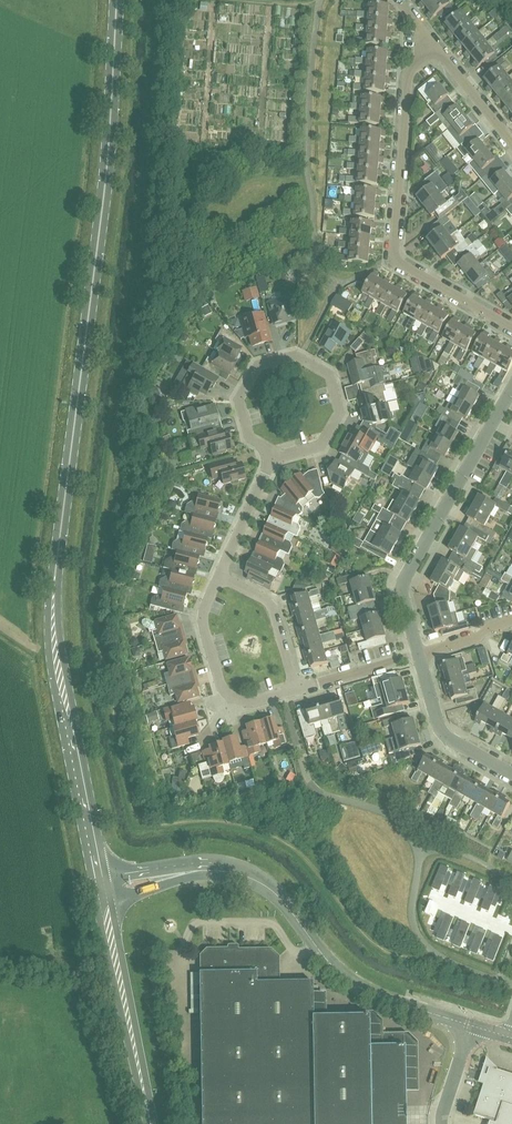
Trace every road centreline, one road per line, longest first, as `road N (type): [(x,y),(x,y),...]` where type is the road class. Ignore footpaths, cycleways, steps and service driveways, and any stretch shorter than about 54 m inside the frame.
road 1 (secondary): [(102,890),(61,682),(54,584),(110,128),(118,0)]
road 2 (tertiary): [(469,1025),(355,985),(273,892),(238,873),(204,870),(102,890)]
road 3 (residential): [(511,327),(394,259),(410,83),(441,51)]
road 4 (residential): [(418,651),(404,596),(412,567),(492,424)]
road 5 (secondary): [(151,1123),(102,890)]
road 6 (residential): [(275,459),(324,447),(342,409),(330,371),(294,354),(259,366)]
road 7 (residential): [(224,585),(204,613),(221,689),(248,703),(297,689)]
road 8 (residential): [(511,775),(449,737),(418,651)]
road 9 (residential): [(297,689),(266,597),(224,585)]
road 10 (residential): [(224,585),(232,546),(275,459)]
road 11 (residential): [(297,689),(418,651)]

